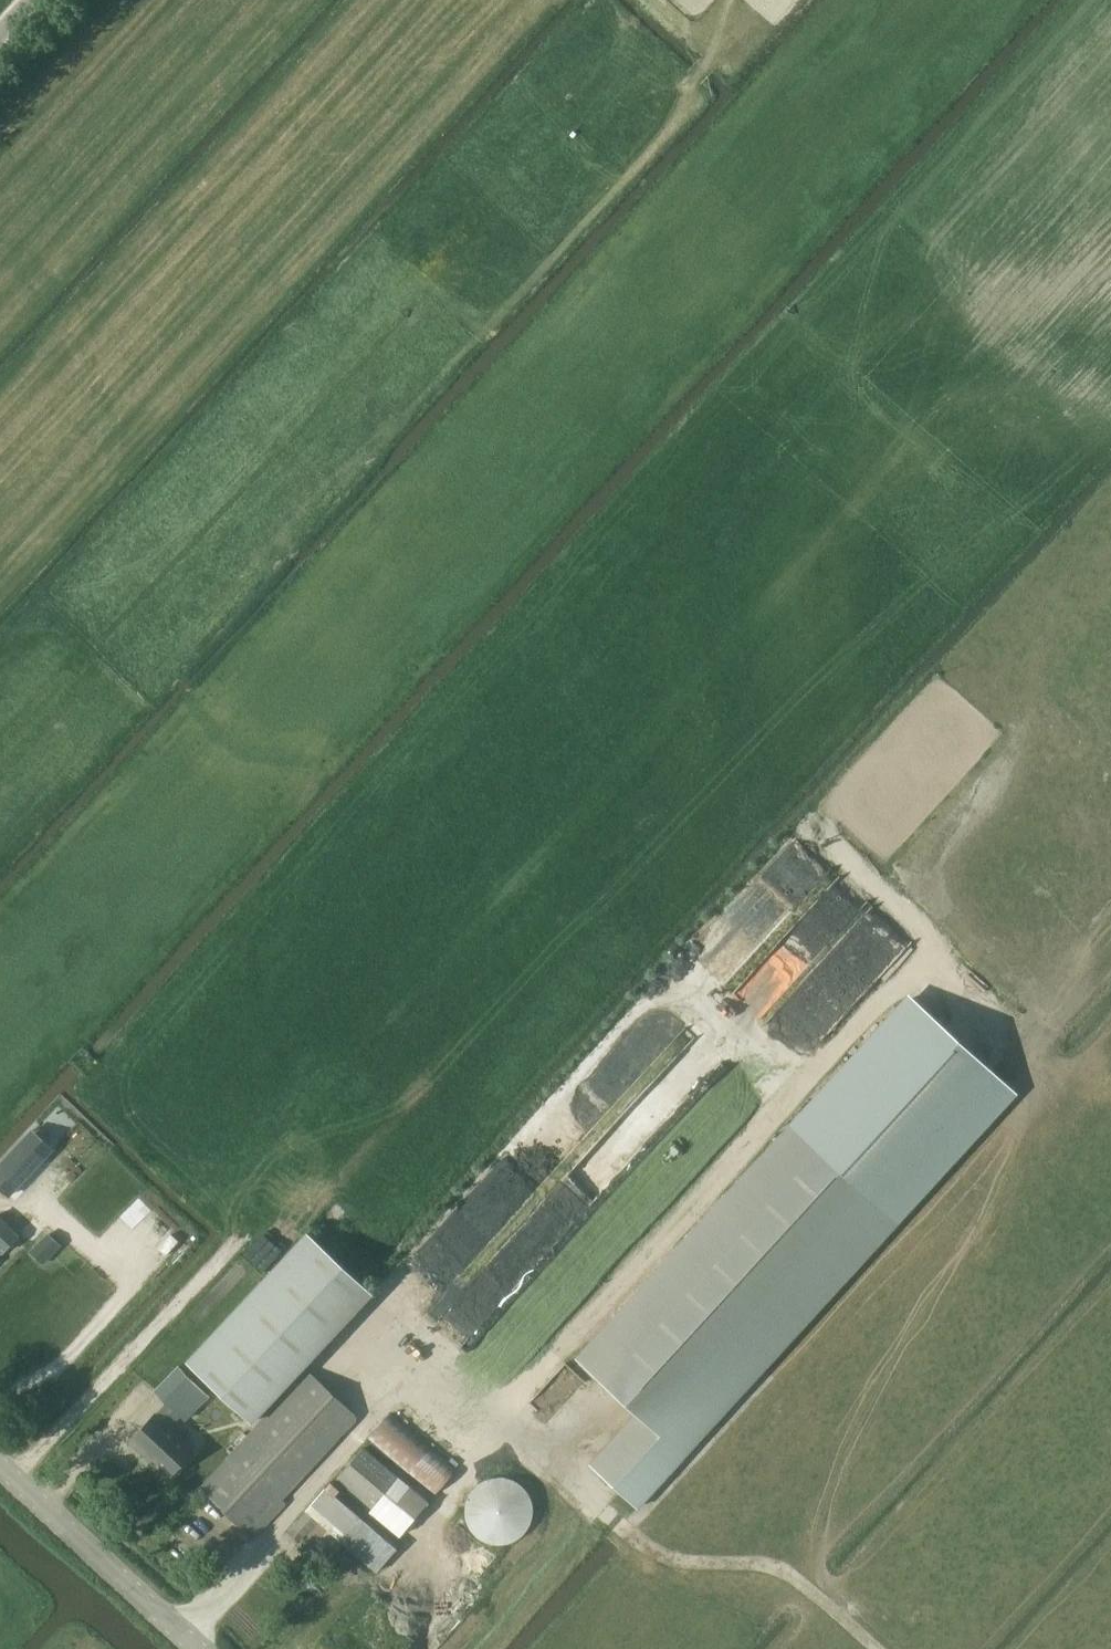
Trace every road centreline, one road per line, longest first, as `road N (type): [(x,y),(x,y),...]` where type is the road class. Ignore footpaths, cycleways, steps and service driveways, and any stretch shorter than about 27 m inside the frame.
road 1 (track): [(867,1648),(776,1569),(664,1558),(421,1368),(179,1633)]
road 2 (unclassified): [(196,1648),(0,1462)]

